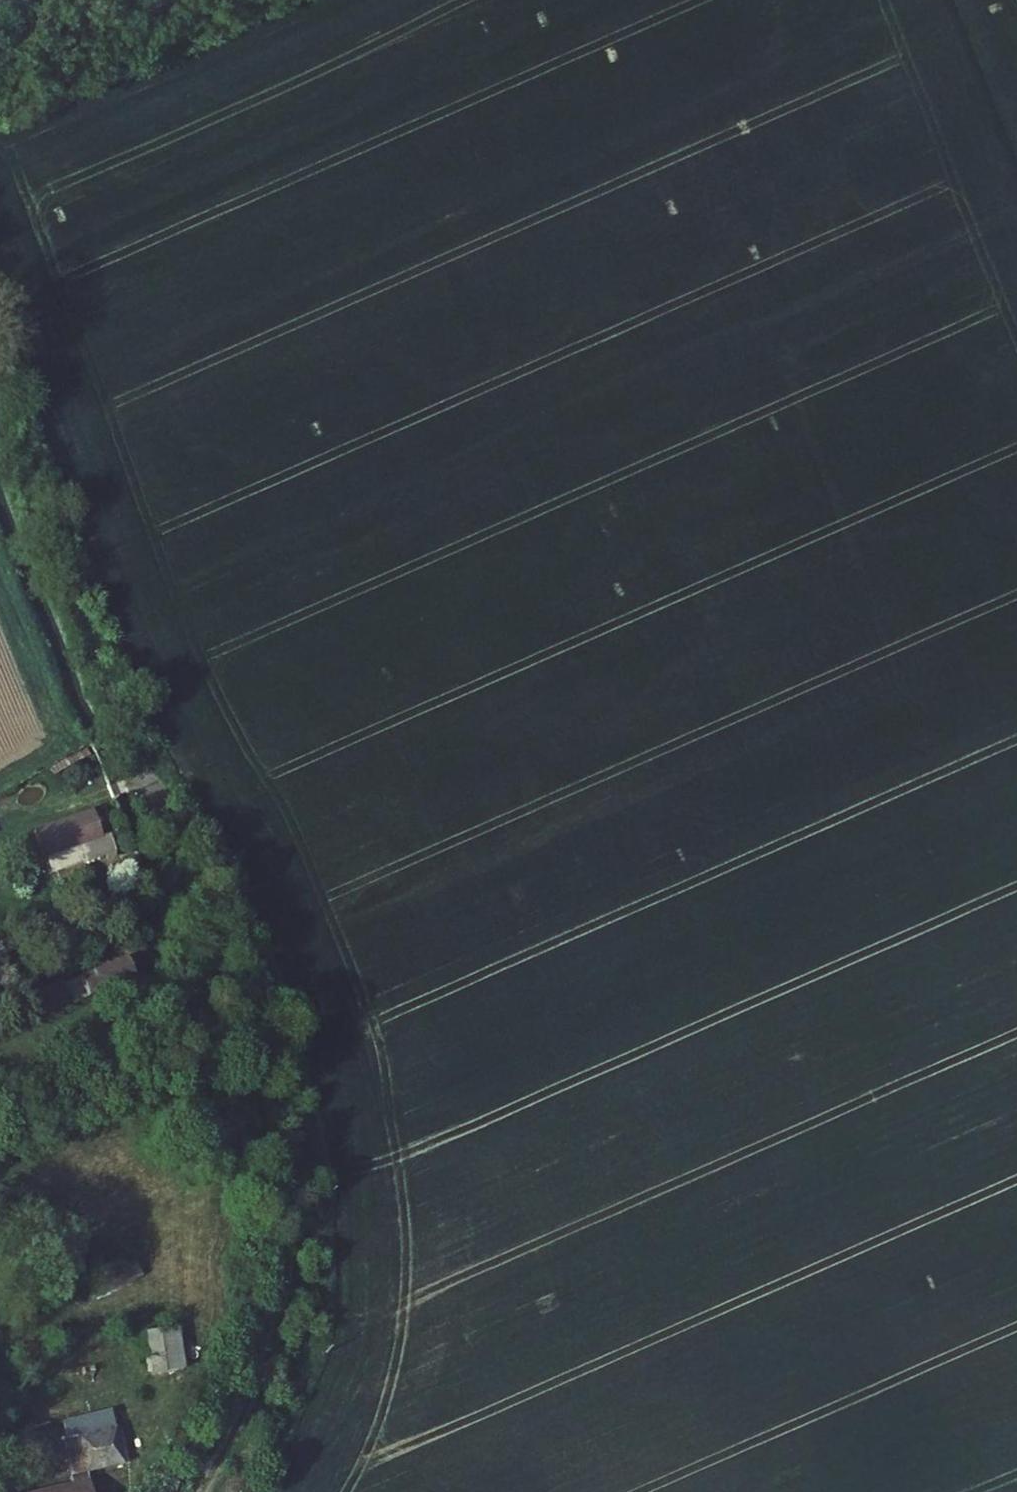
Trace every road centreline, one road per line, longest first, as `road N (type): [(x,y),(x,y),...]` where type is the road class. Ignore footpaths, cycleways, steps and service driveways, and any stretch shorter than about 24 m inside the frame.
road 1 (track): [(203,1491),(258,1386),(286,1266),(283,1150),(245,1017),(0,412)]

